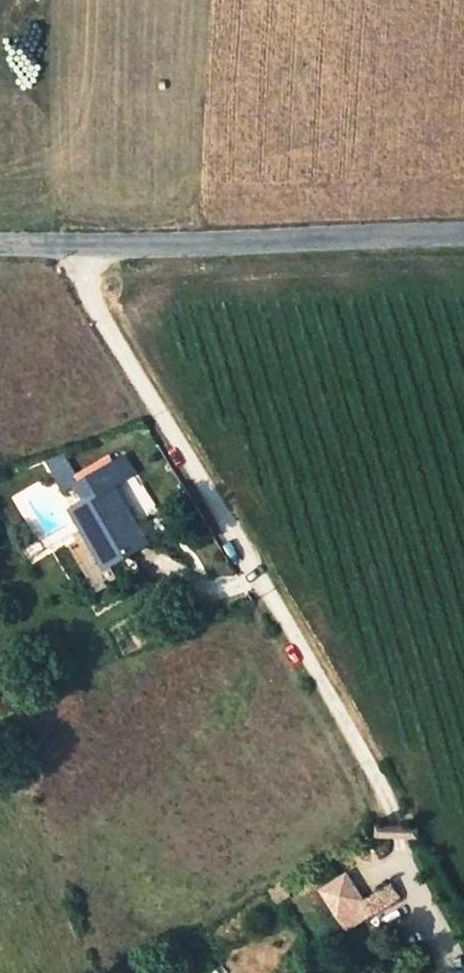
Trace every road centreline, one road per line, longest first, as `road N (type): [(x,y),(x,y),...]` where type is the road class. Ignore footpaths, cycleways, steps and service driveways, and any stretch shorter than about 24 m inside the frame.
road 1 (track): [(397,805),(68,244)]
road 2 (unclassified): [(0,245),(463,240)]

